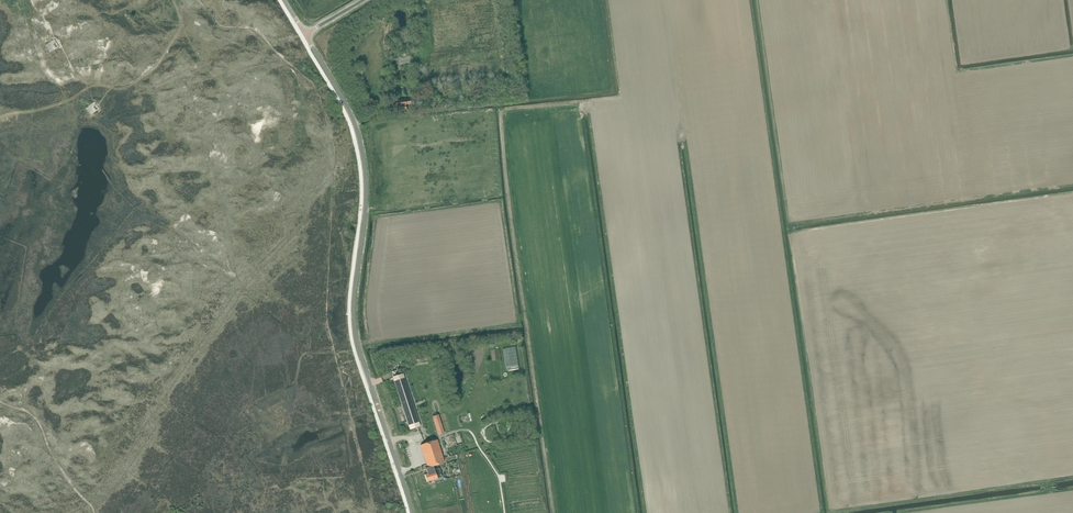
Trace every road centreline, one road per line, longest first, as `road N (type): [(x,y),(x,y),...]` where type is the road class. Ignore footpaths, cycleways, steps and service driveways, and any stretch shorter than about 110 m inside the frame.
road 1 (unclassified): [(412,512),(353,323),(365,211),(361,151),(306,35)]

